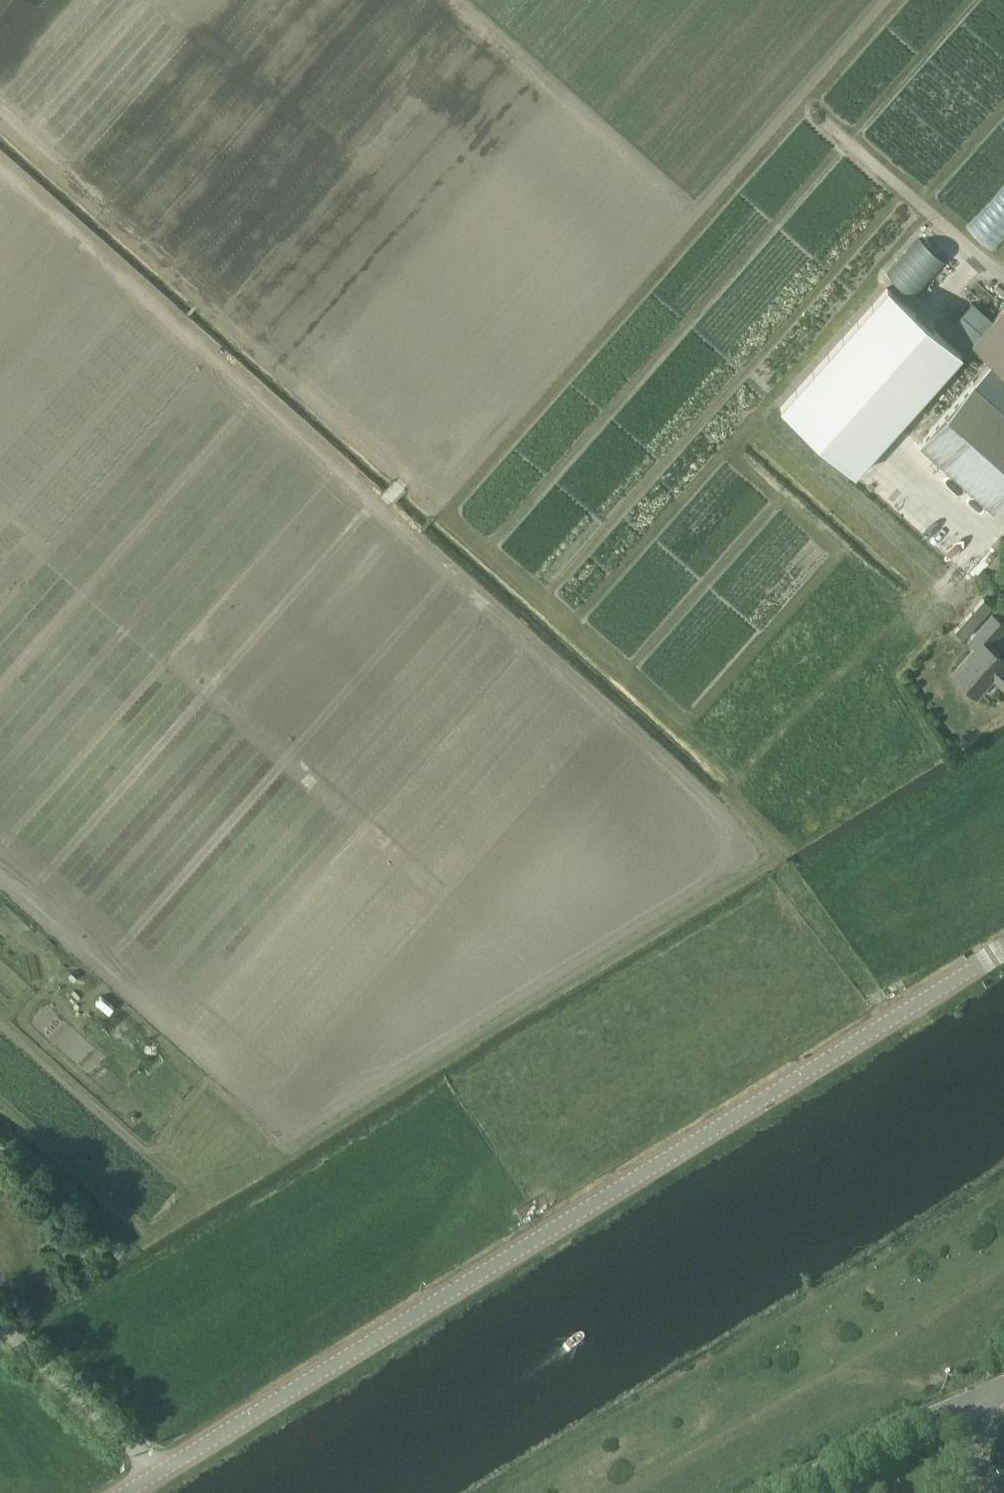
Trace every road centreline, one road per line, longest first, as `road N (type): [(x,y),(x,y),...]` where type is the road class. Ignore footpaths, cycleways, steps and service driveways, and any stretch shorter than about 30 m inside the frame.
road 1 (tertiary): [(124,1492),(1003,947)]
road 2 (track): [(1003,271),(807,105)]
road 3 (tertiary): [(779,1492),(985,1390)]
road 4 (track): [(834,1374),(985,1390)]

